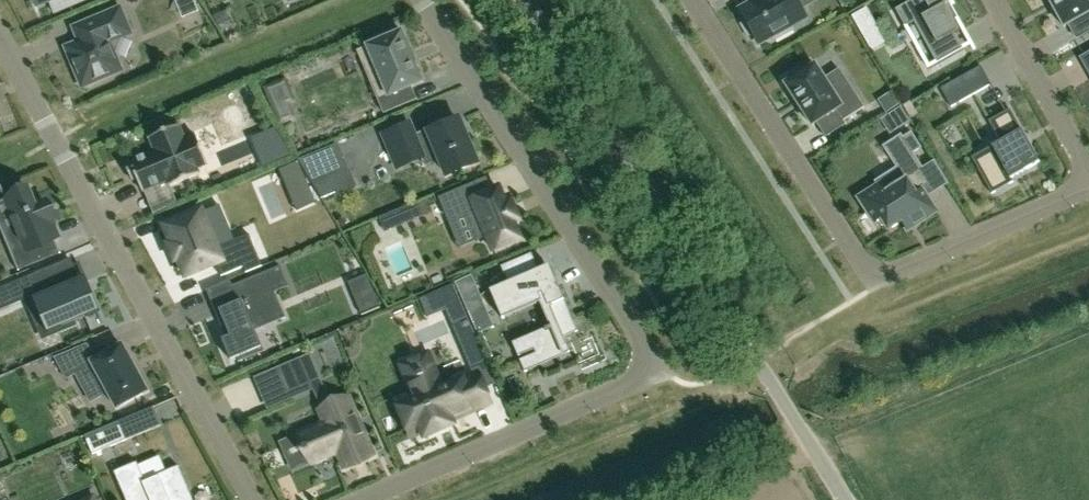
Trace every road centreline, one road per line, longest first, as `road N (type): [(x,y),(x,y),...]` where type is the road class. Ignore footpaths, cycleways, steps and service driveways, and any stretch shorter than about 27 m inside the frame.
road 1 (residential): [(364,499),(620,395),(644,375),(648,351),(425,0)]
road 2 (residential): [(690,0),(874,284),(1088,189)]
road 3 (residential): [(0,35),(253,499)]
road 4 (residential): [(773,381),(525,0)]
road 5 (residential): [(995,0),(1088,170)]
road 6 (unclassified): [(841,499),(773,381)]

